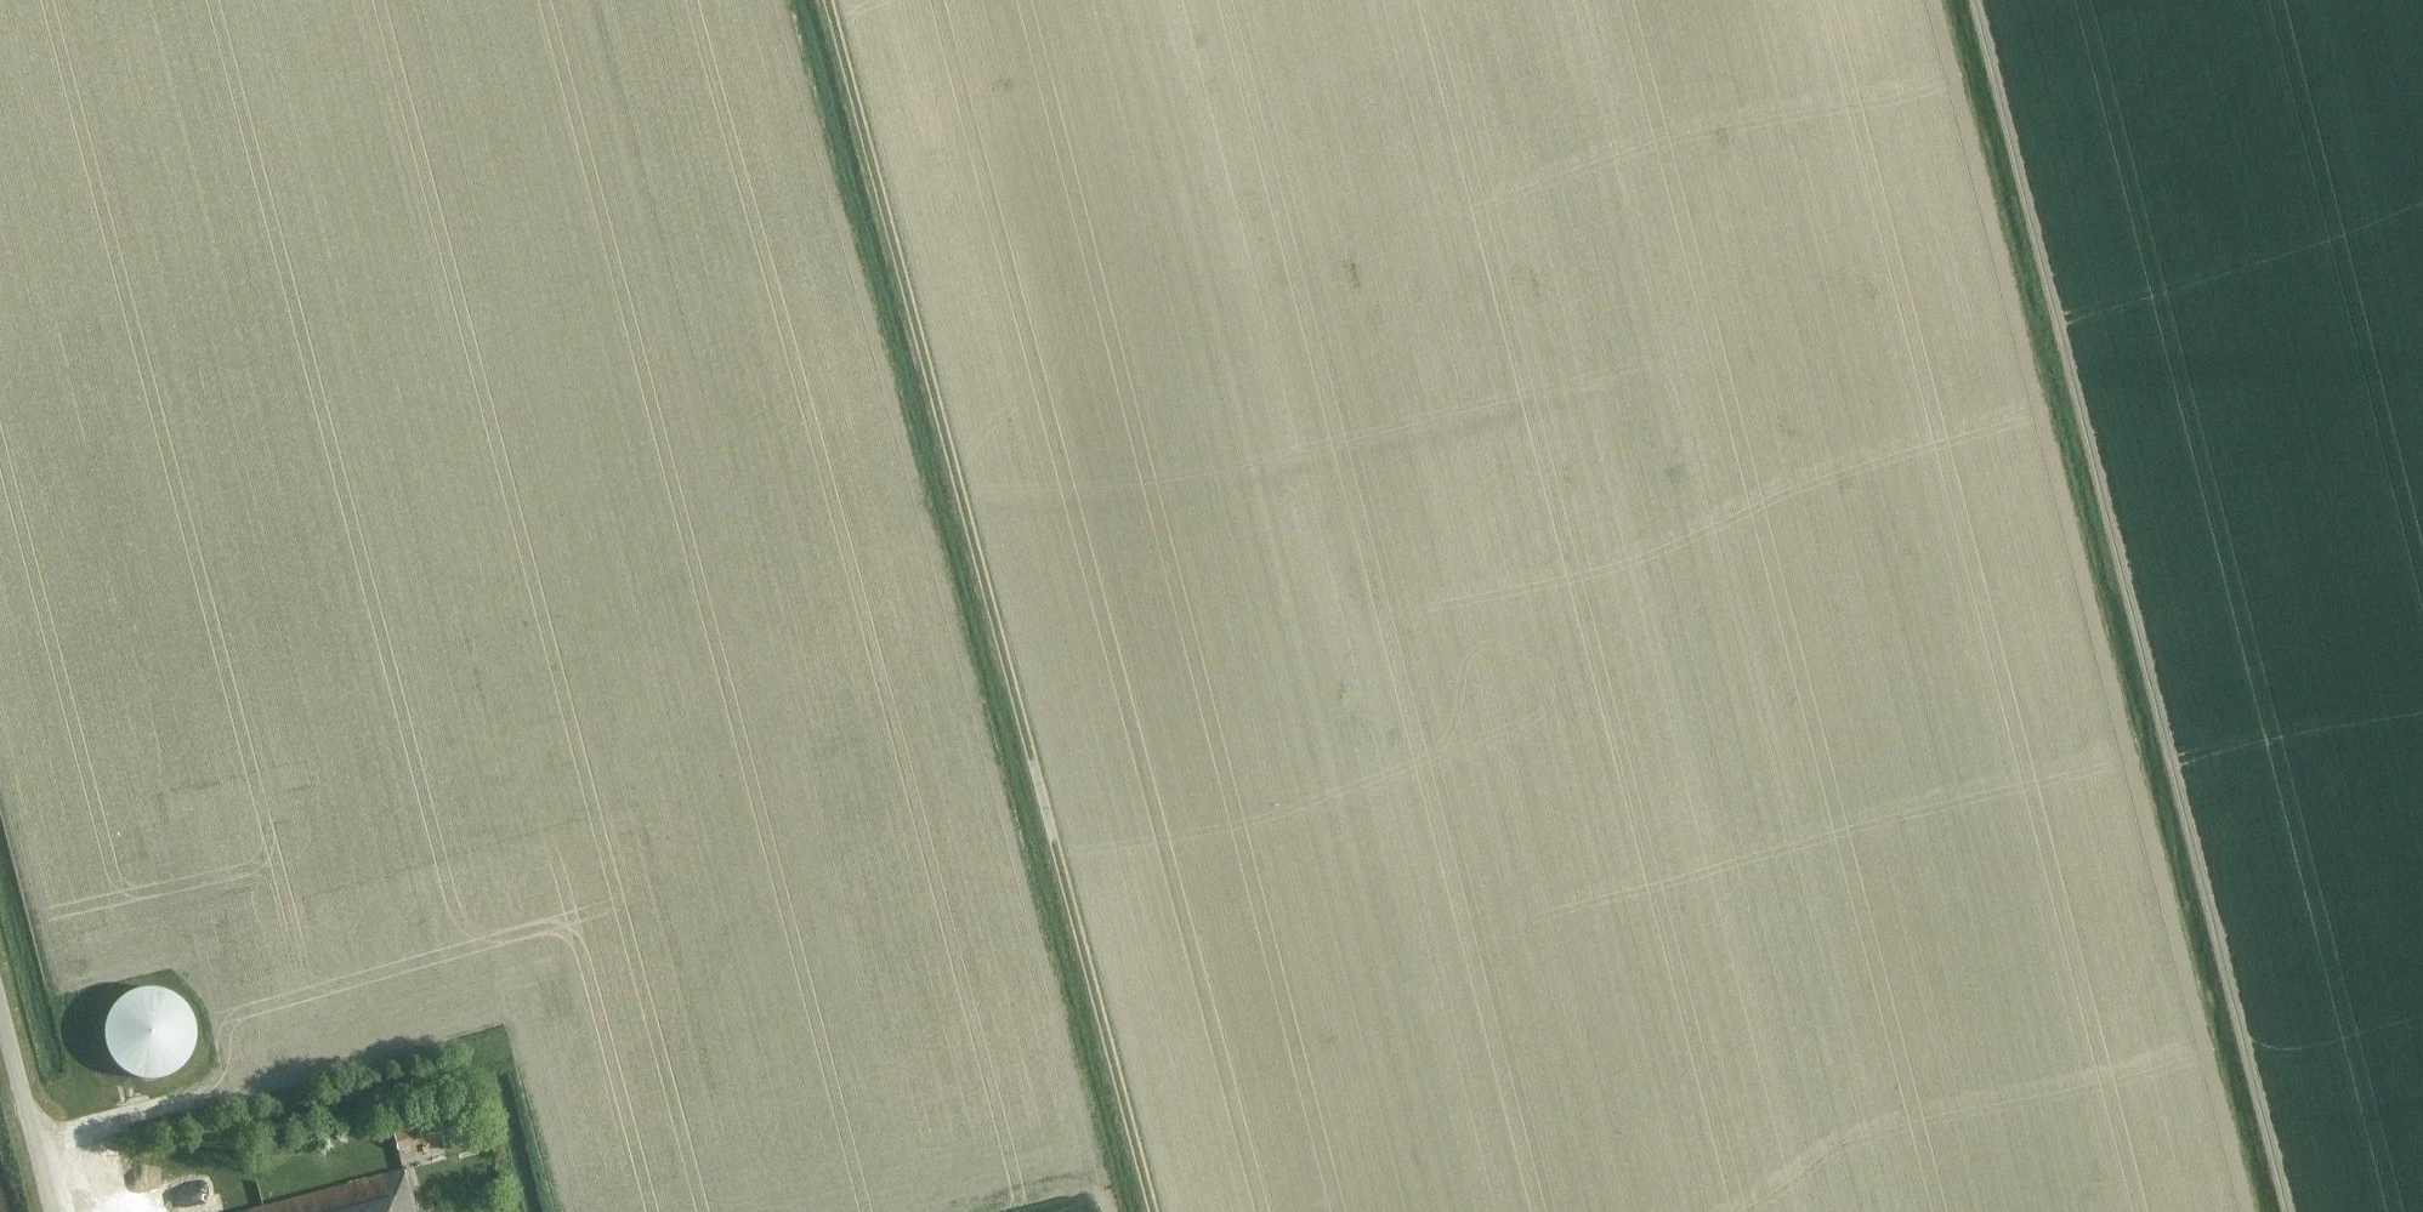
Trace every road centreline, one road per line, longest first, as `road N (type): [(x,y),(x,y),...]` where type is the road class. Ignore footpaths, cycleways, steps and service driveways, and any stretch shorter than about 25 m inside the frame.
road 1 (track): [(1153,1211),(828,0)]
road 2 (unclassified): [(50,1211),(0,1024)]

